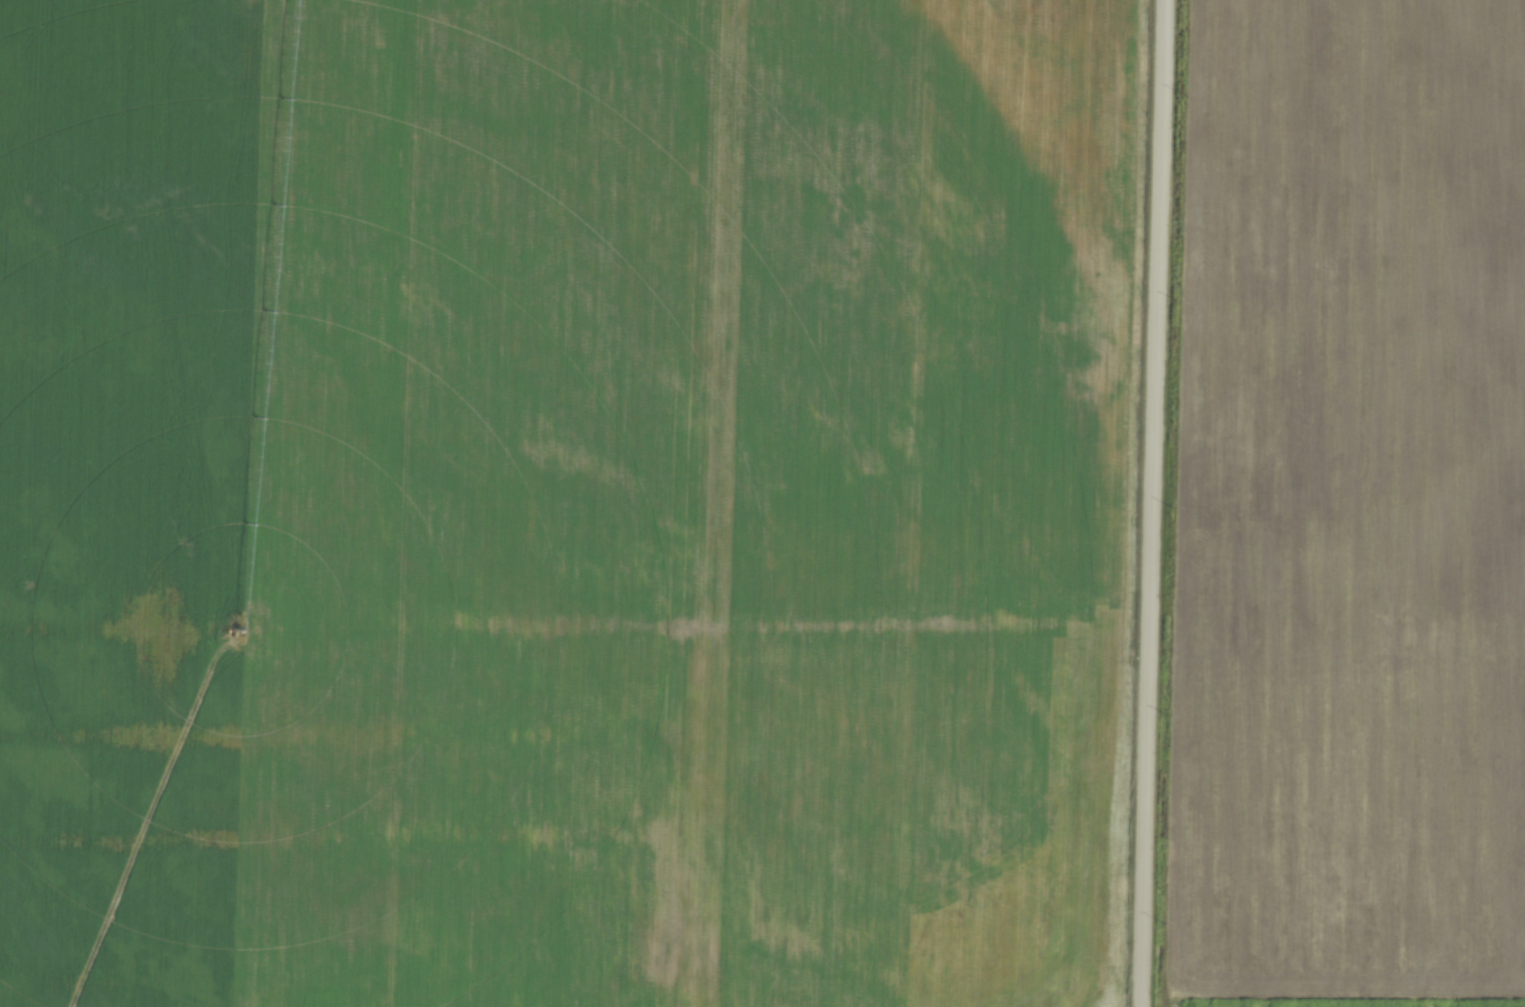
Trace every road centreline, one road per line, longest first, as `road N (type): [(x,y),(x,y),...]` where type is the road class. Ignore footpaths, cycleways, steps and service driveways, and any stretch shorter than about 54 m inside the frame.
road 1 (residential): [(1140,1006),(1166,0)]

